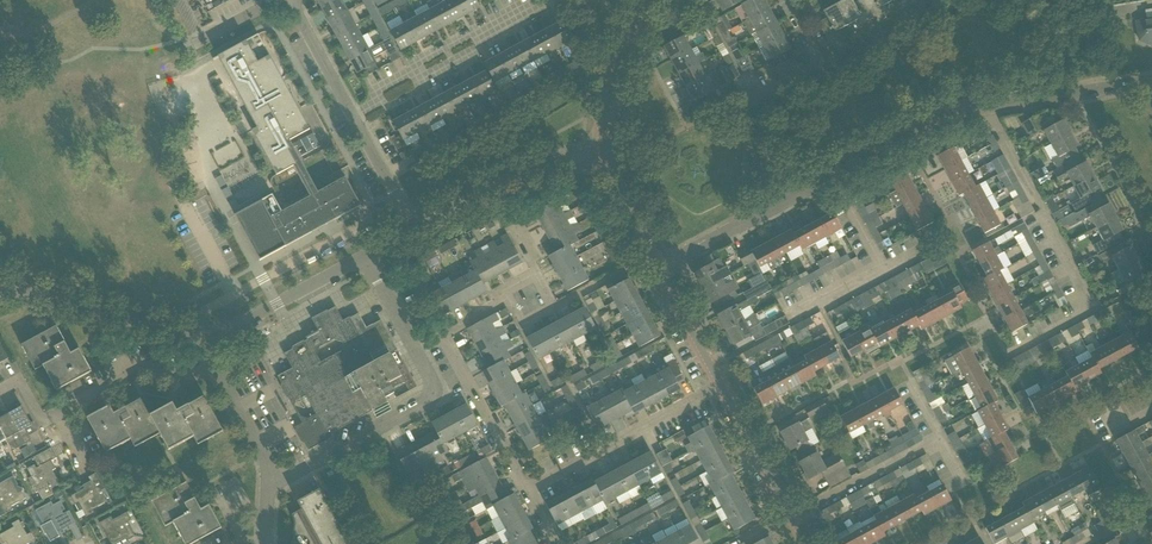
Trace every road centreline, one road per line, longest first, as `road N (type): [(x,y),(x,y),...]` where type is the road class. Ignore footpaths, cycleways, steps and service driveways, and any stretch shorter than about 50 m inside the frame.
road 1 (residential): [(658,269),(933,122),(1151,82)]
road 2 (residential): [(356,118),(378,105),(375,89),(410,70),(423,77),(559,0)]
road 3 (residential): [(269,486),(424,404),(433,386),(416,349)]
road 4 (residential): [(528,493),(722,385)]
road 5 (residential): [(414,231),(541,163),(610,148)]
road 6 (residential): [(2,293),(203,334)]
road 7 (residential): [(528,493),(442,335)]
road 8 (residential): [(203,334),(362,259)]
road 9 (residential): [(56,418),(138,371),(213,369)]
road 10 (residential): [(752,90),(756,99),(820,68),(788,0)]
road 11 (residential): [(610,148),(609,91),(642,0)]
road 12 (residential): [(790,513),(722,385)]
road 13 (residential): [(356,118),(295,0)]
road 14 (residential): [(722,385),(658,269)]
road 15 (residential): [(269,486),(213,369)]
road 16 (residential): [(414,231),(356,118)]

